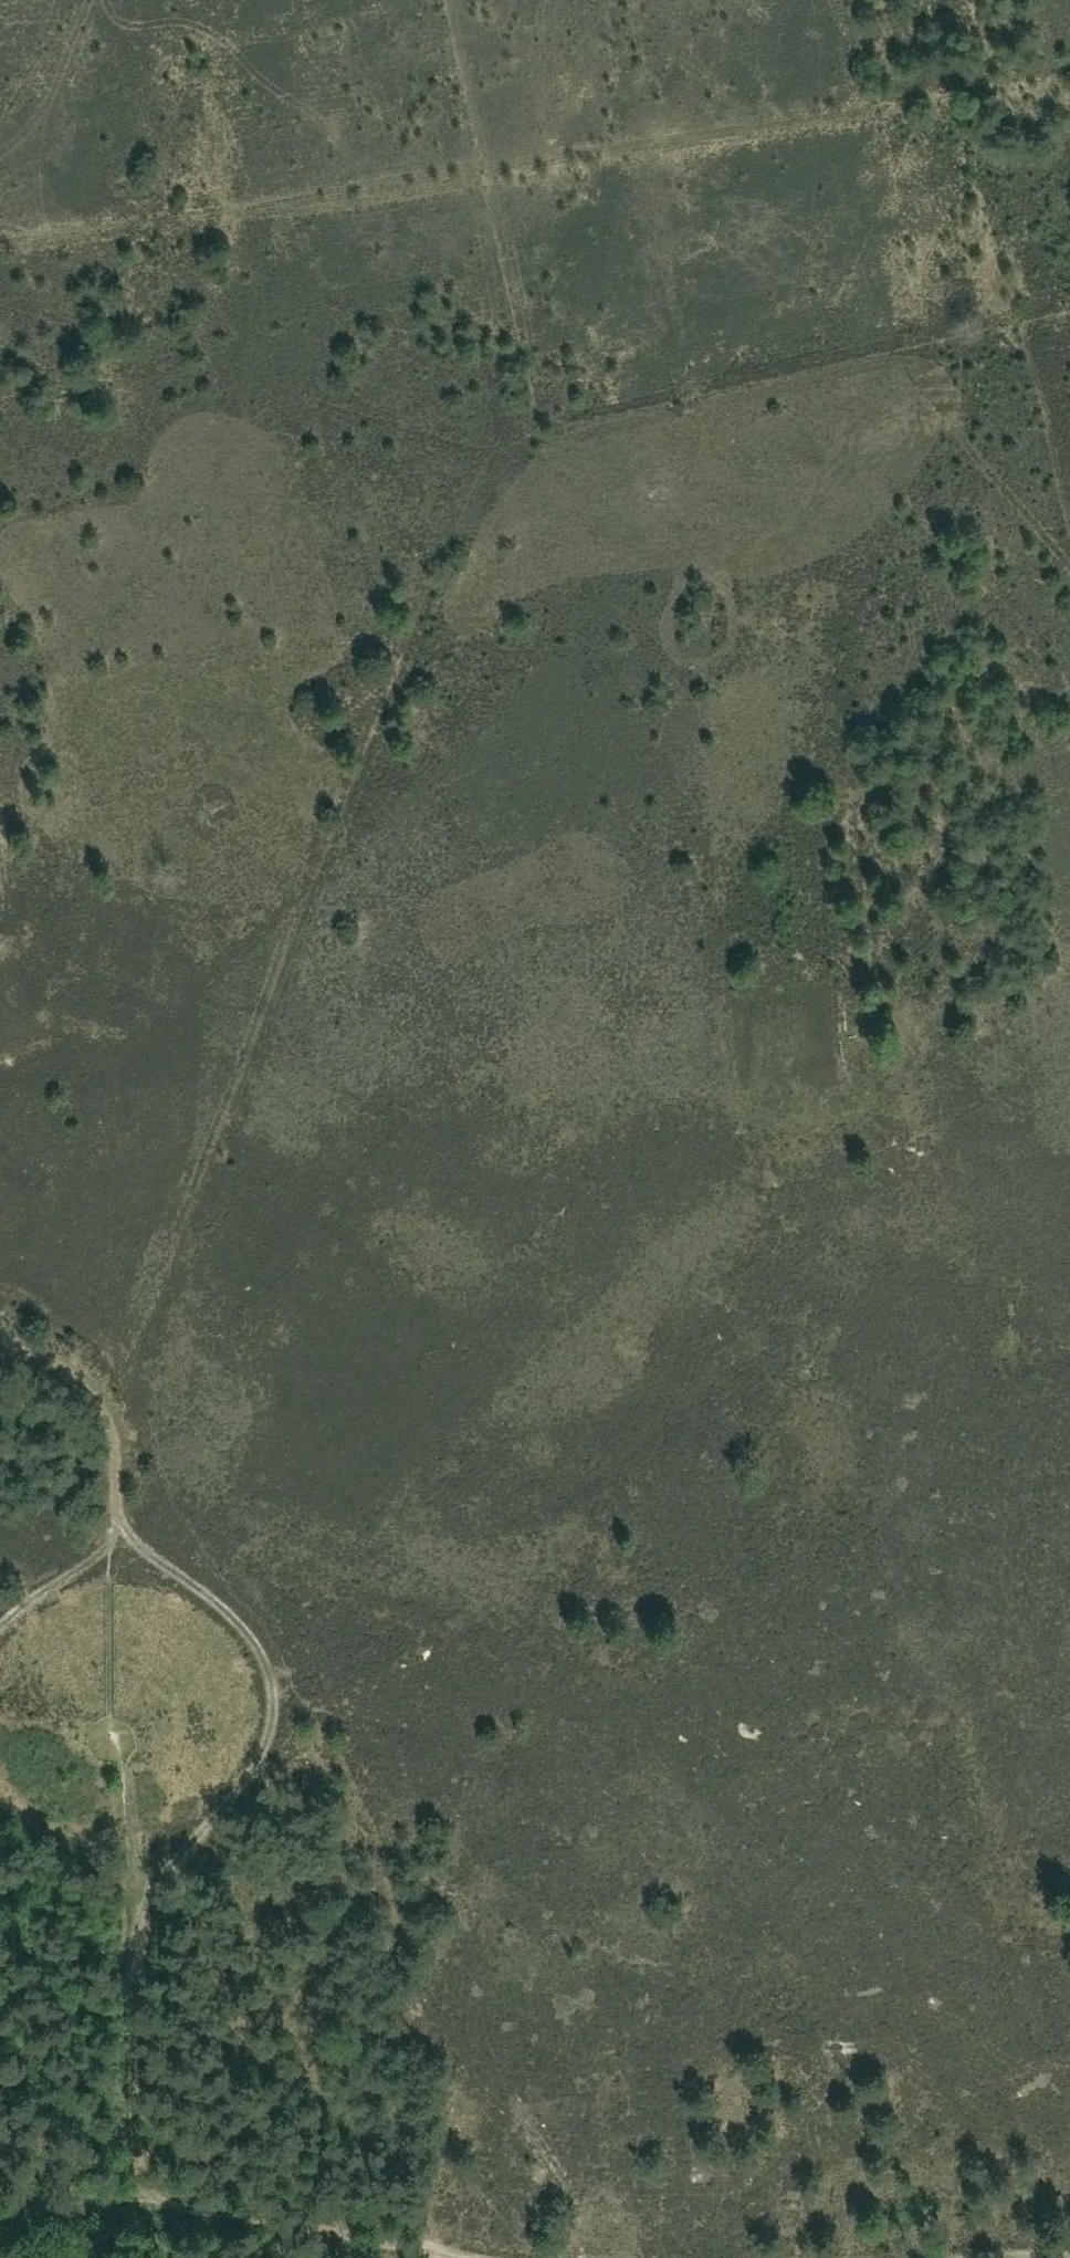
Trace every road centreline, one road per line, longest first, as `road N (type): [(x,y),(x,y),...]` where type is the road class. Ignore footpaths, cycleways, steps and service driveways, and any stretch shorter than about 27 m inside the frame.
road 1 (track): [(139,2204),(489,2257)]
road 2 (track): [(132,1879),(139,2204)]
road 3 (track): [(0,1341),(59,1361),(98,1391),(112,1463),(112,1548)]
road 4 (track): [(139,2204),(0,2212)]

